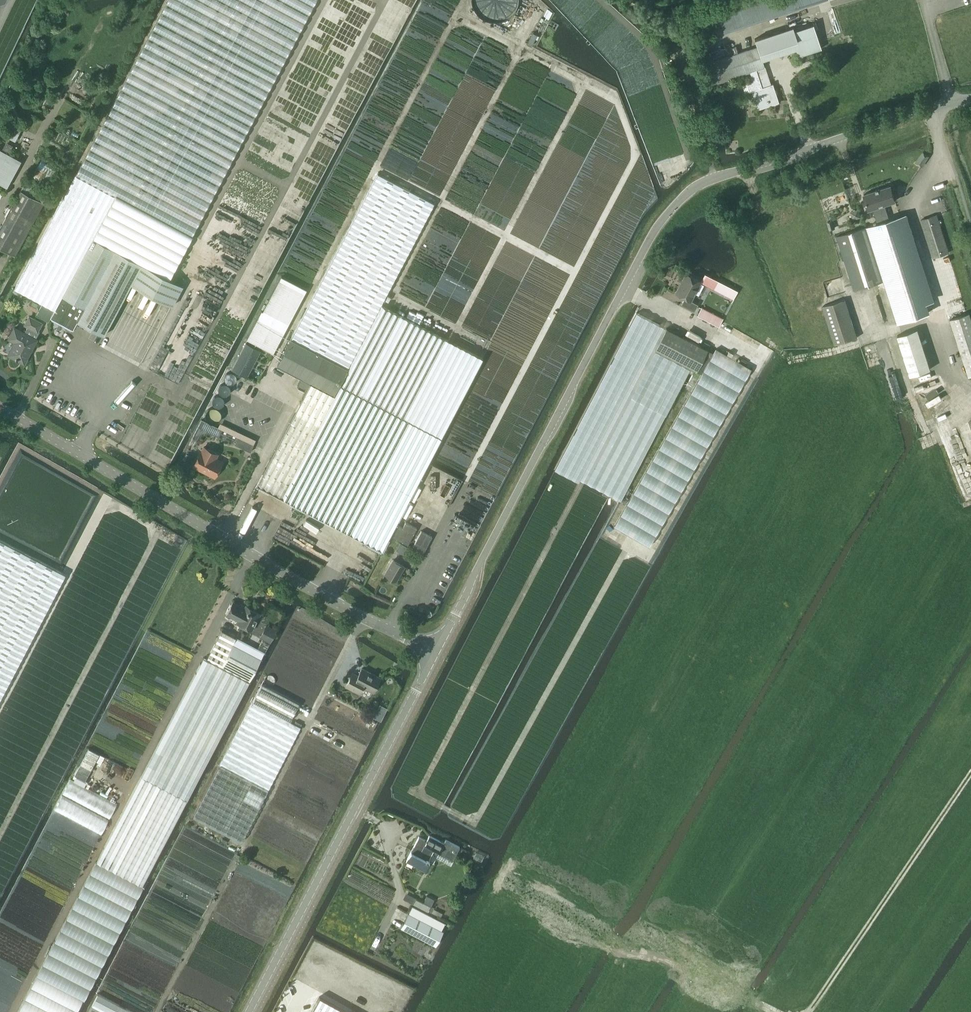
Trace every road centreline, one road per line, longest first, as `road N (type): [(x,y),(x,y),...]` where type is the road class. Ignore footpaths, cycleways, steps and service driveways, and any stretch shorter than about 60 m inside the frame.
road 1 (track): [(744,347),(477,818),(468,821),(417,794),(667,312)]
road 2 (unclassified): [(437,652),(623,289),(678,202),(717,178),(970,98)]
road 3 (track): [(465,482),(636,156),(615,97),(484,29)]
road 4 (track): [(12,1011),(251,557)]
road 5 (unclassified): [(437,652),(251,557),(0,410)]
road 6 (track): [(66,577),(106,501),(159,529),(0,833)]
road 7 (track): [(364,616),(157,1011)]
road 8 (unclassified): [(249,1011),(437,652)]
road 9 (track): [(809,1011),(970,772)]
road 10 (track): [(558,922),(773,1011)]

